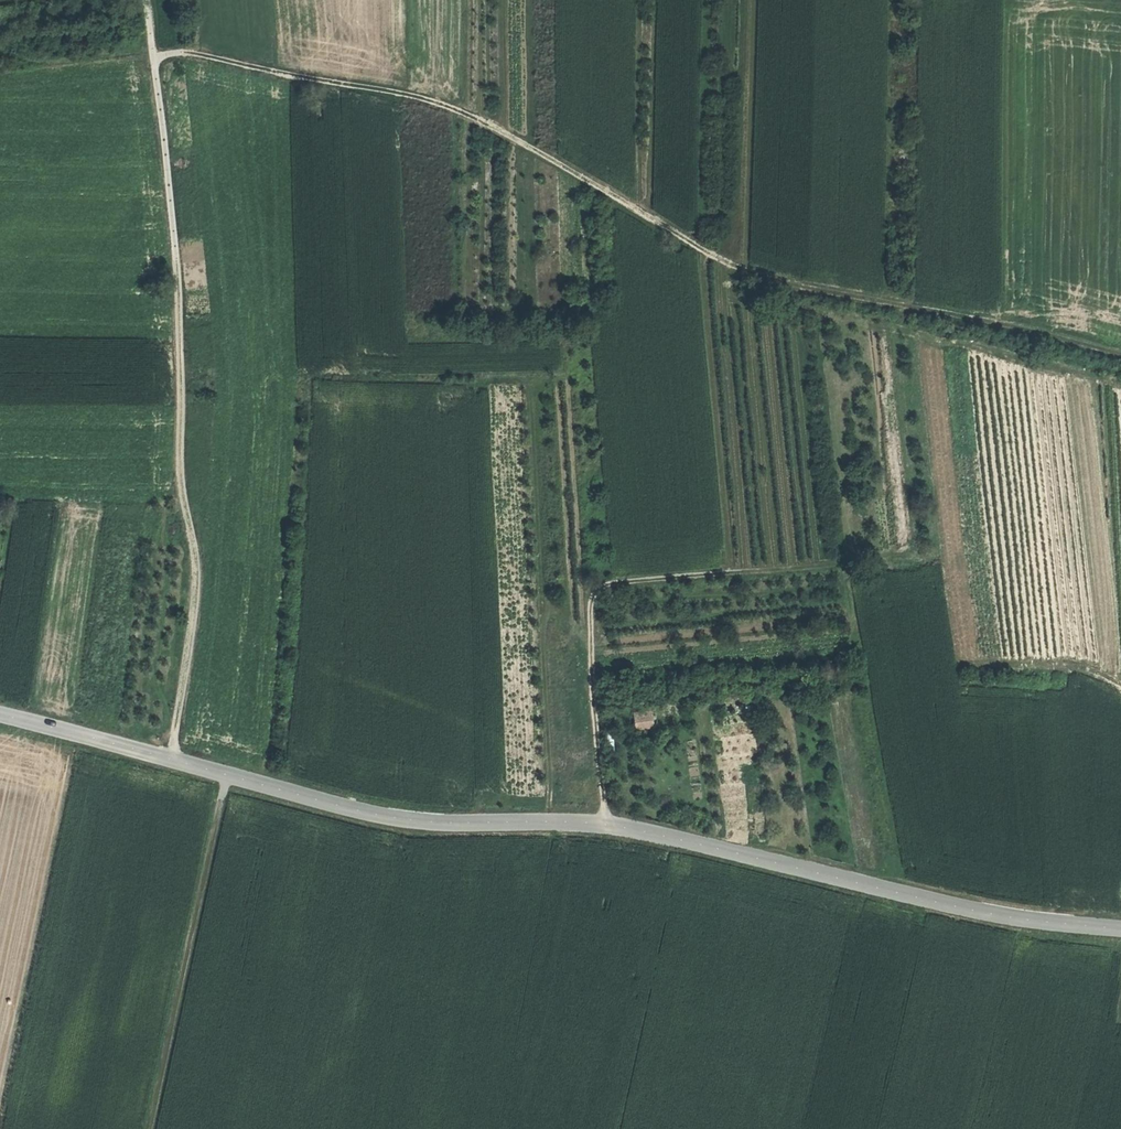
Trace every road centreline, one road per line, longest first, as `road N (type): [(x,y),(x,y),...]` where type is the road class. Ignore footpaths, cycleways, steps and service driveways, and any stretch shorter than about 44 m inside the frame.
road 1 (tertiary): [(0,714),(377,814),(606,823),(985,913),(1120,928)]
road 2 (track): [(37,63),(190,50),(419,95),(497,125),(743,268),(1120,353)]
road 3 (track): [(171,759),(196,550),(182,485),(176,241),(146,0)]
road 4 (track): [(606,823),(591,684),(596,591),(622,581),(844,564)]
road 5 (track): [(726,261),(729,292),(746,302),(973,345),(1120,383)]
road 6 (track): [(226,775),(149,1128)]

